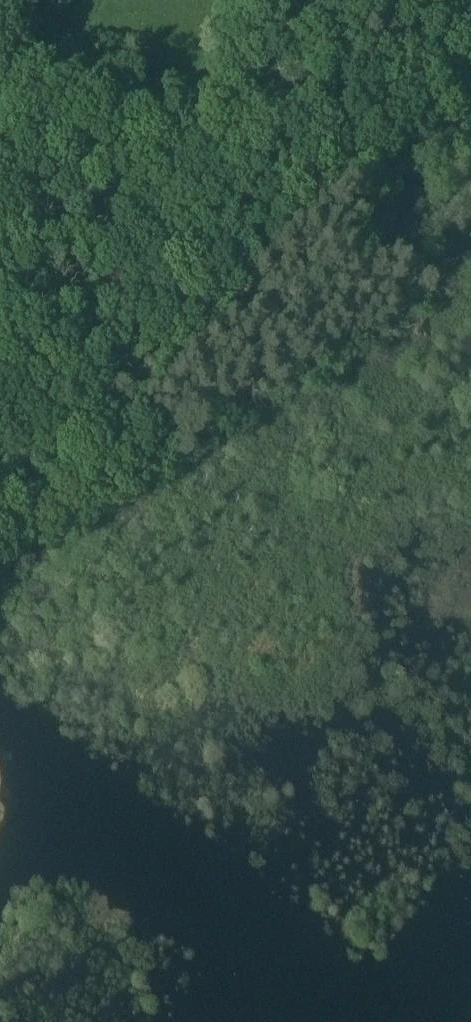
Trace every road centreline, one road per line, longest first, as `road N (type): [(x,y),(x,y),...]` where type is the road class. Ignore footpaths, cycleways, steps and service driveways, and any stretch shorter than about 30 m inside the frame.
road 1 (track): [(0,513),(72,492),(470,5)]

